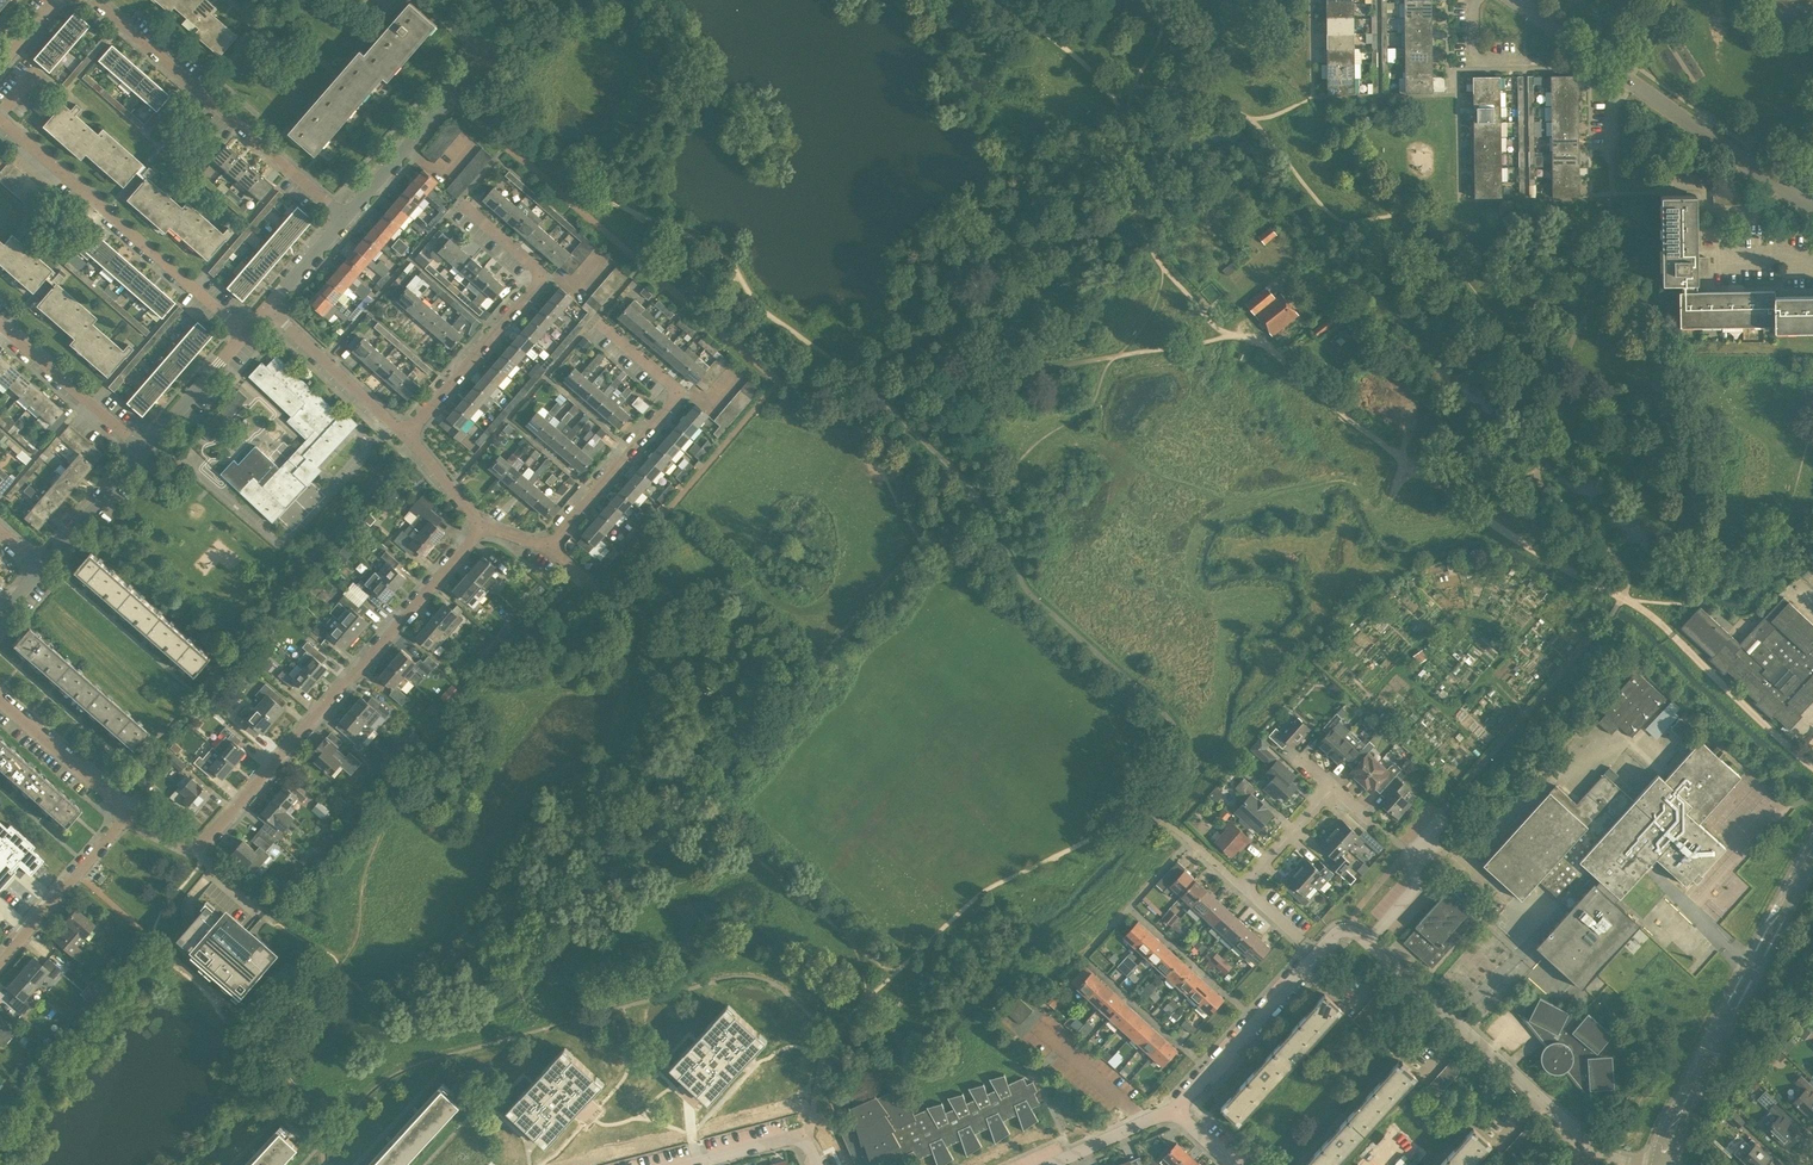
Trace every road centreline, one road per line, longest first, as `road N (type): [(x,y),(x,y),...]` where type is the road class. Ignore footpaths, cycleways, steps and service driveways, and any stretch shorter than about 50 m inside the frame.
road 1 (residential): [(128,814),(183,844),(206,842),(484,524)]
road 2 (track): [(1623,597),(1511,535),(1278,356),(1233,335)]
road 3 (residential): [(1631,1164),(1595,1148),(1358,933),(1334,934)]
road 4 (residential): [(602,326),(673,386),(674,402),(549,547),(484,524)]
road 5 (residential): [(1812,209),(1516,0)]
road 6 (residential): [(345,219),(95,0)]
road 7 (residential): [(244,333),(0,120)]
road 8 (residential): [(407,438),(537,283),(537,268),(466,207)]
road 9 (residential): [(345,219),(480,61),(475,38),(429,0)]
road 10 (tertiary): [(1686,1099),(1812,856)]
road 11 (track): [(1623,597),(1812,768)]
road 12 (residential): [(1177,1114),(1316,953)]
road 13 (residential): [(128,814),(0,963)]
road 14 (residential): [(407,438),(268,307)]
road 15 (residential): [(145,449),(0,326)]
road 16 (residential): [(128,814),(0,700)]
road 17 (residential): [(41,569),(145,449)]
road 18 (track): [(1363,364),(1406,419),(1408,460),(1390,499)]
road 19 (residential): [(145,449),(244,333)]
road 20 (residential): [(1049,1164),(1177,1114)]
road 21 (residential): [(1333,787),(1242,887)]
road 22 (residential): [(685,1164),(786,1138),(810,1149)]

